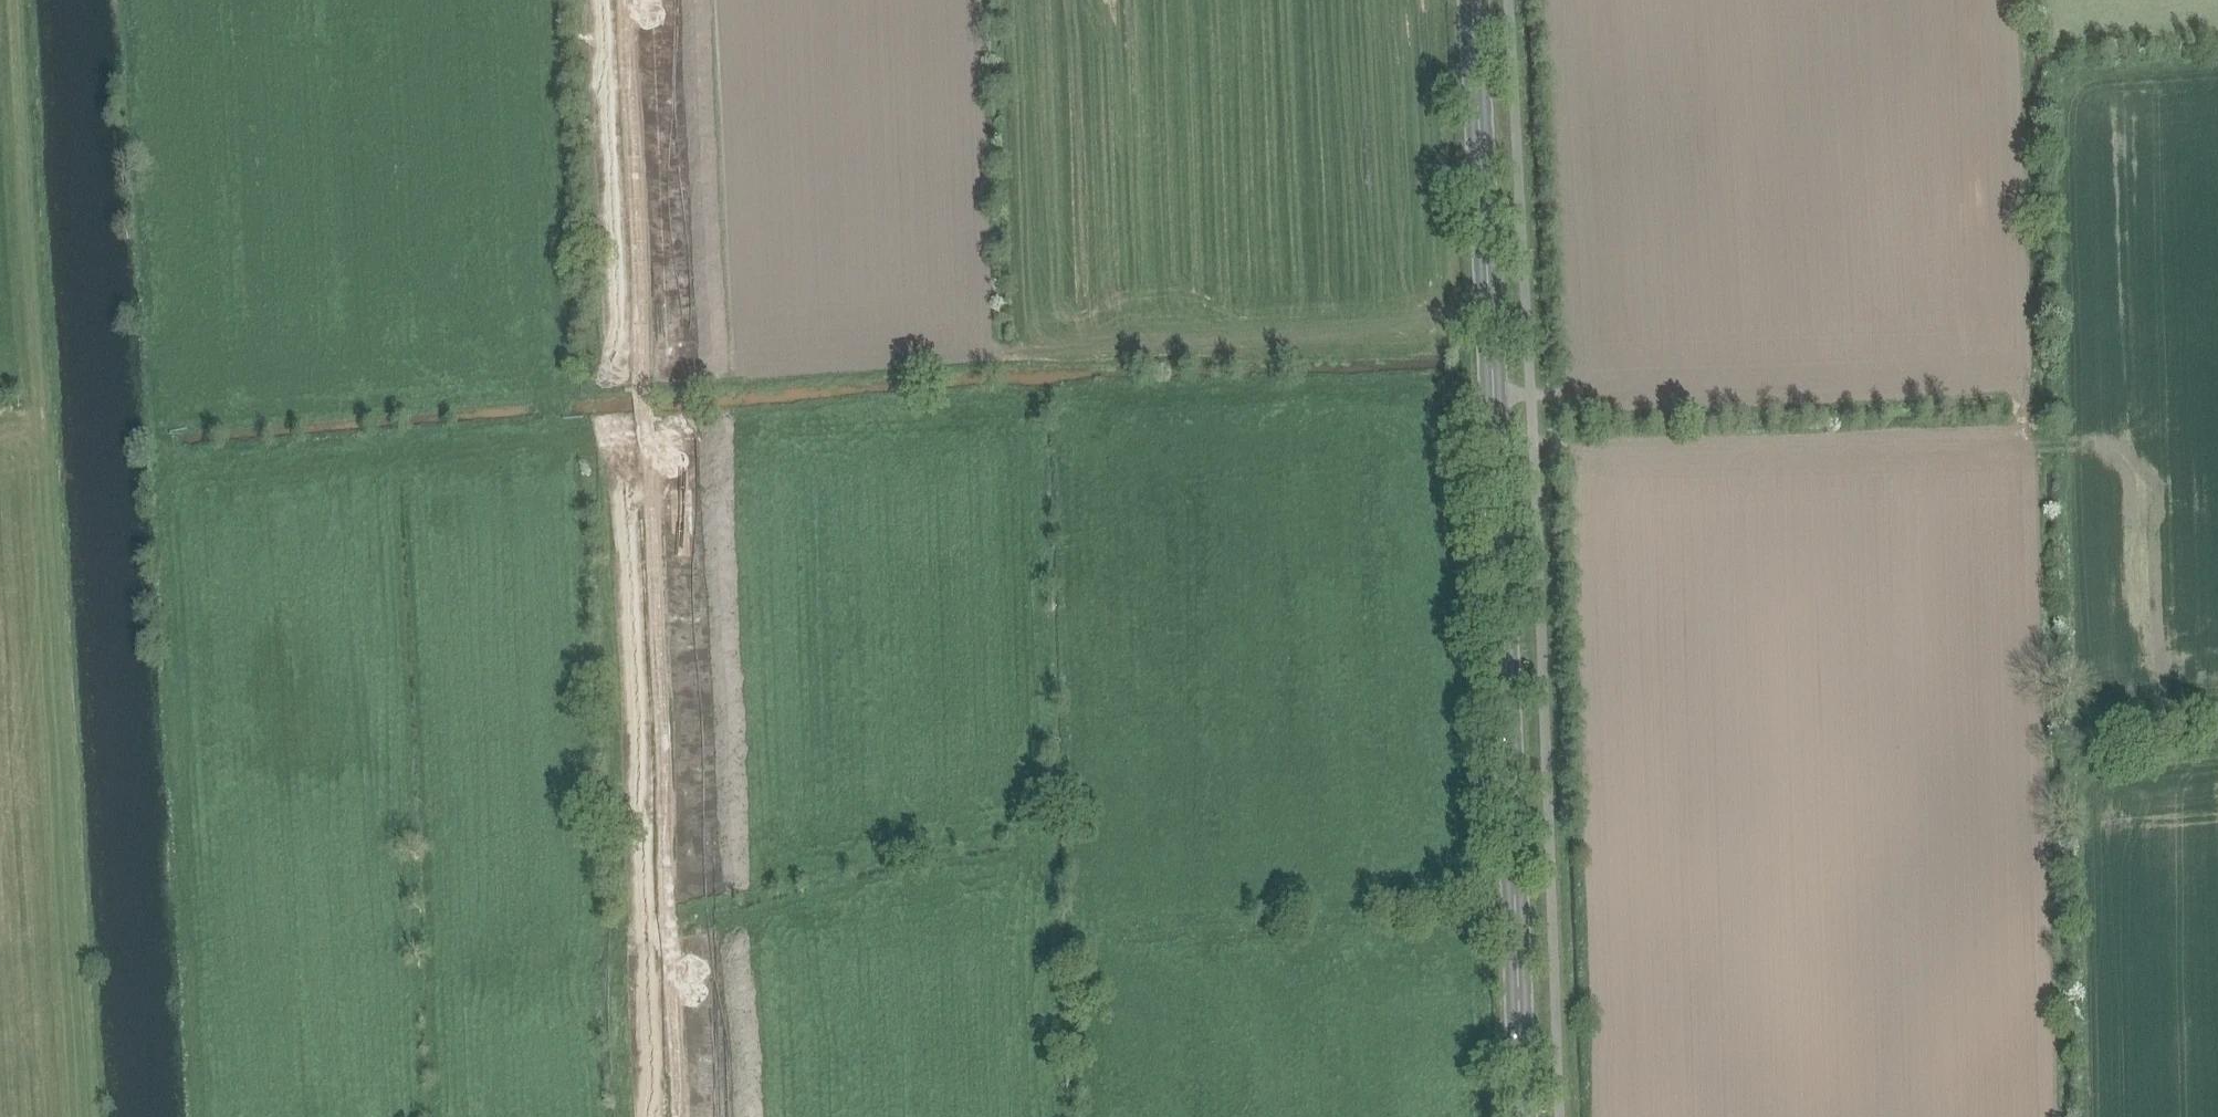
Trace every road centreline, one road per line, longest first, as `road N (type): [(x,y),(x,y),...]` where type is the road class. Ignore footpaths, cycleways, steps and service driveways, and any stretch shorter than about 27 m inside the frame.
road 1 (primary): [(1519,1116),(1469,0)]

